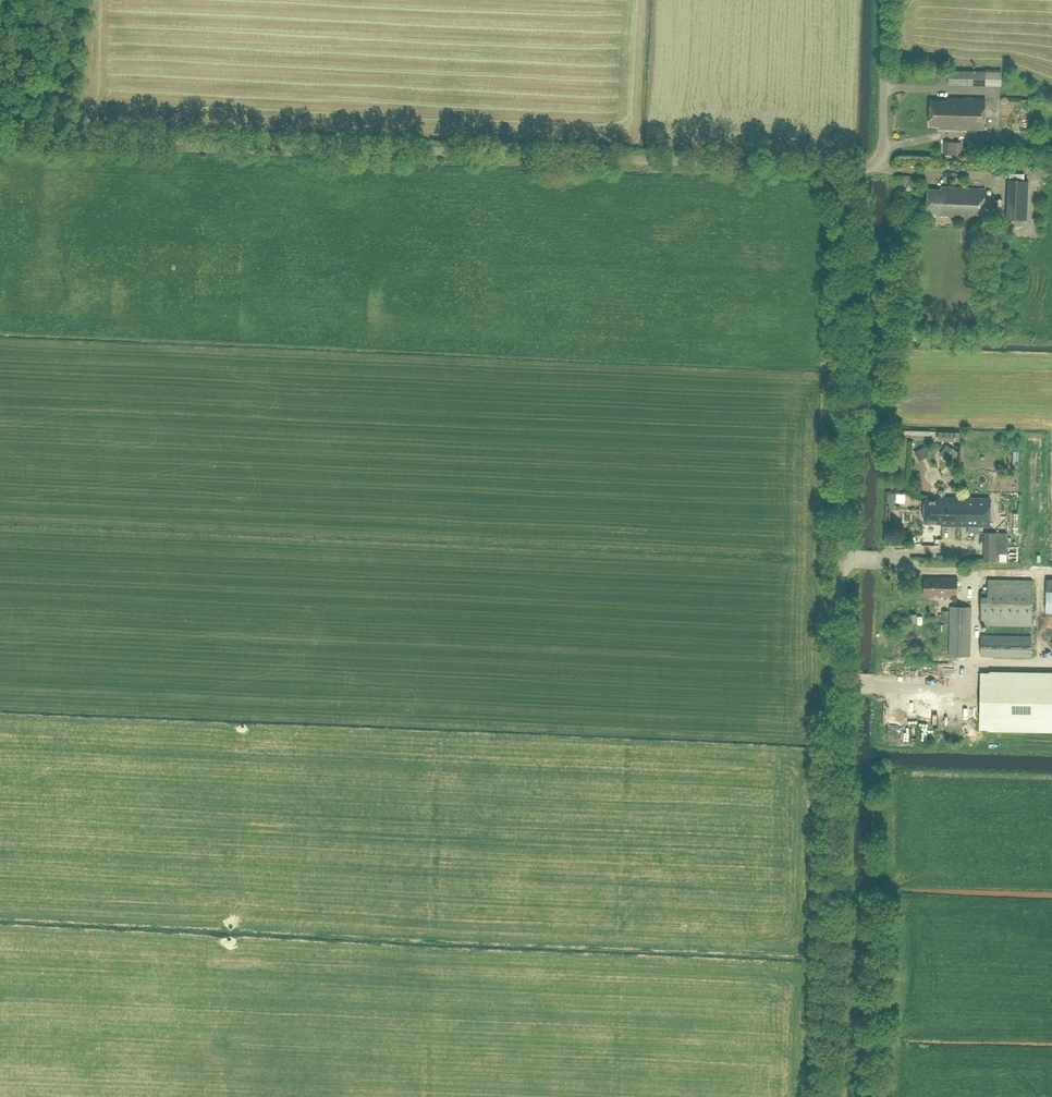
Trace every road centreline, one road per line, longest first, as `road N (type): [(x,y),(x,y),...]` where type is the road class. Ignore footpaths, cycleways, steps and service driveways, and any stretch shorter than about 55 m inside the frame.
road 1 (unclassified): [(825,1096),(852,170)]
road 2 (unclassified): [(852,170),(0,129)]
road 3 (unclassified): [(852,170),(869,168),(882,153),(886,0)]

